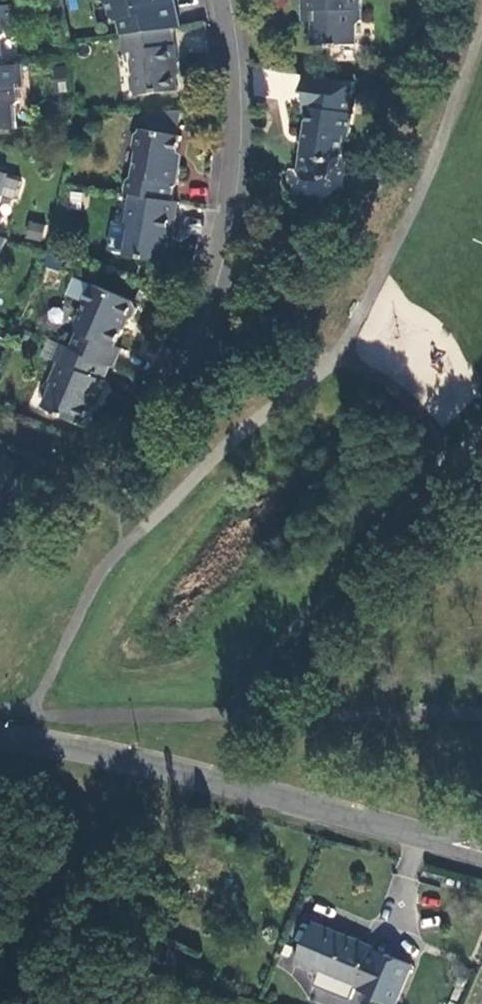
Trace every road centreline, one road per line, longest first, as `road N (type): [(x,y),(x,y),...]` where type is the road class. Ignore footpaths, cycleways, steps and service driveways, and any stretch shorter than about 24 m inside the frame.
road 1 (residential): [(101,465),(186,356),(225,252),(237,156),(219,0)]
road 2 (secondary): [(0,736),(481,848)]

